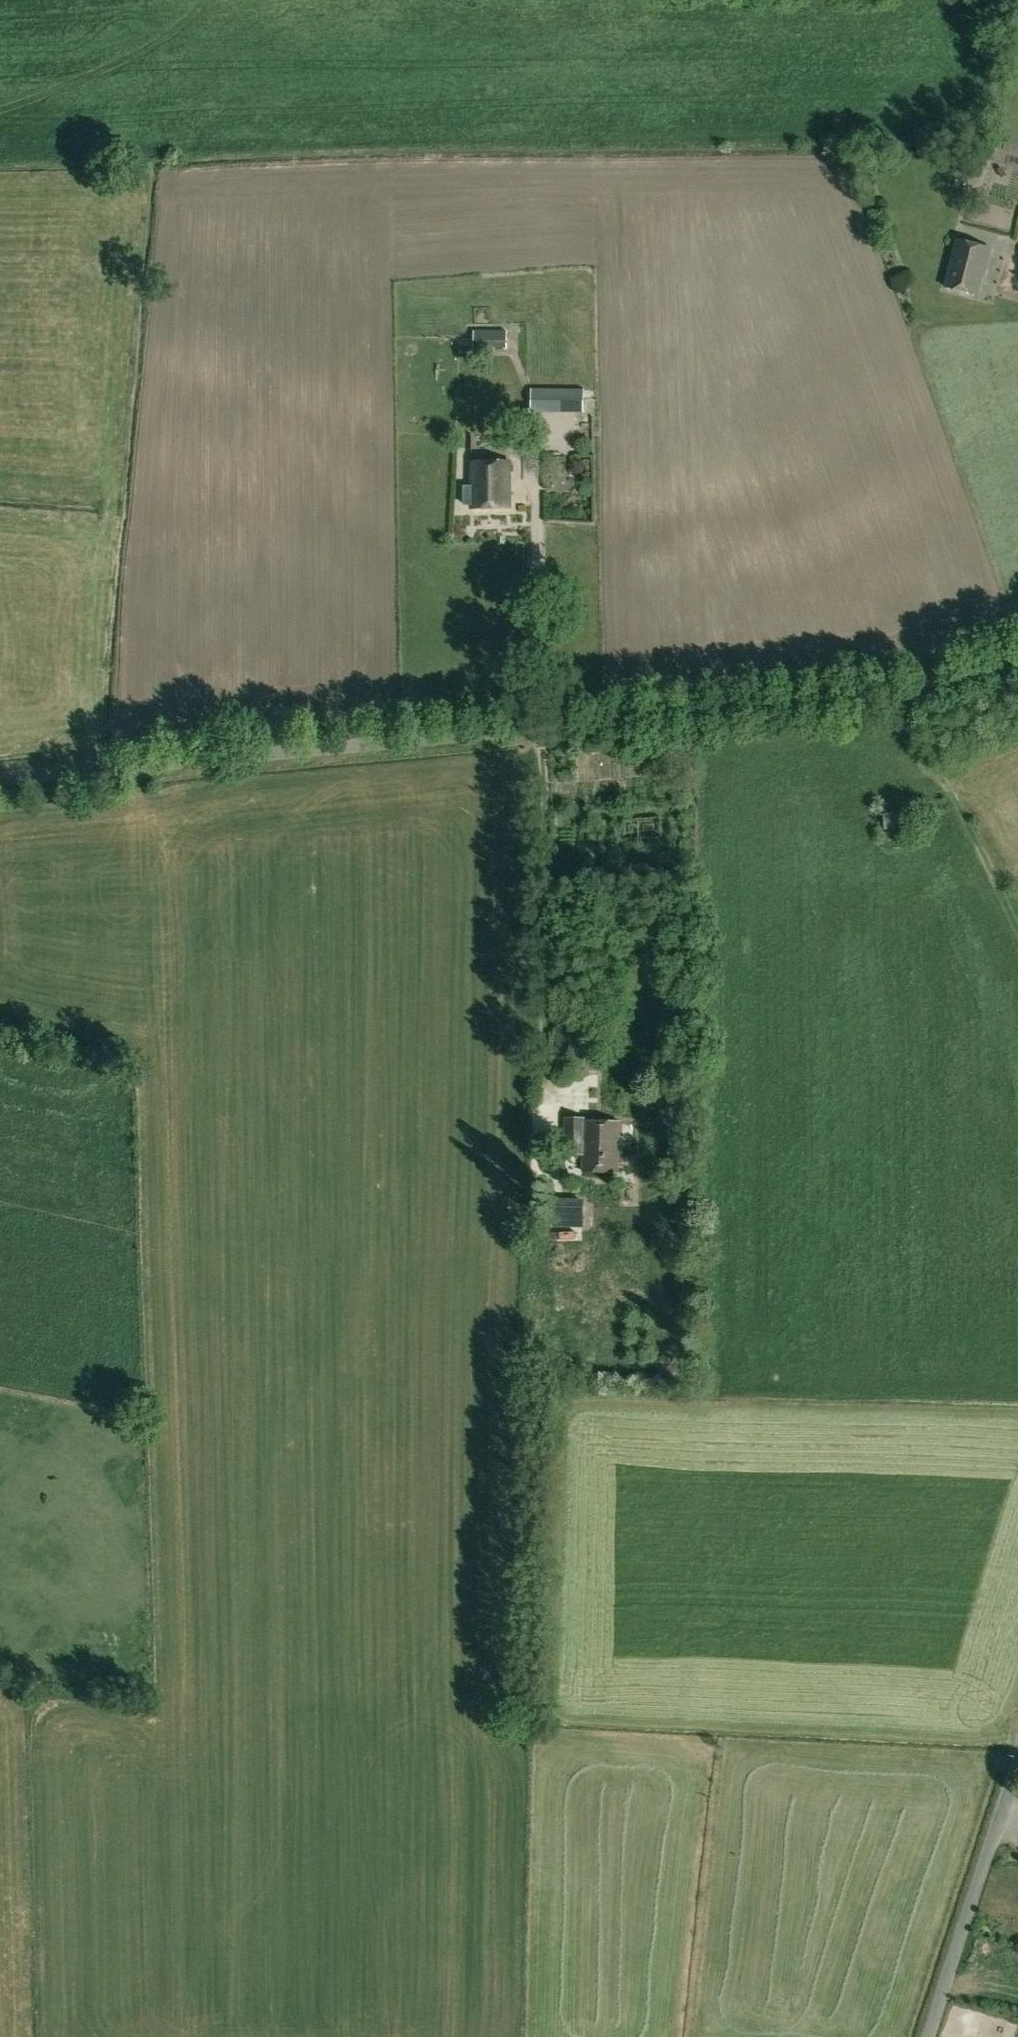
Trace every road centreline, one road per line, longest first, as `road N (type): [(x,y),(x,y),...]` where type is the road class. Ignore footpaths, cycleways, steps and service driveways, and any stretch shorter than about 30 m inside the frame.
road 1 (unclassified): [(0,778),(711,712),(962,679),(1017,660)]
road 2 (unclassified): [(927,2036),(1017,1747)]
road 3 (track): [(901,687),(1017,925)]

